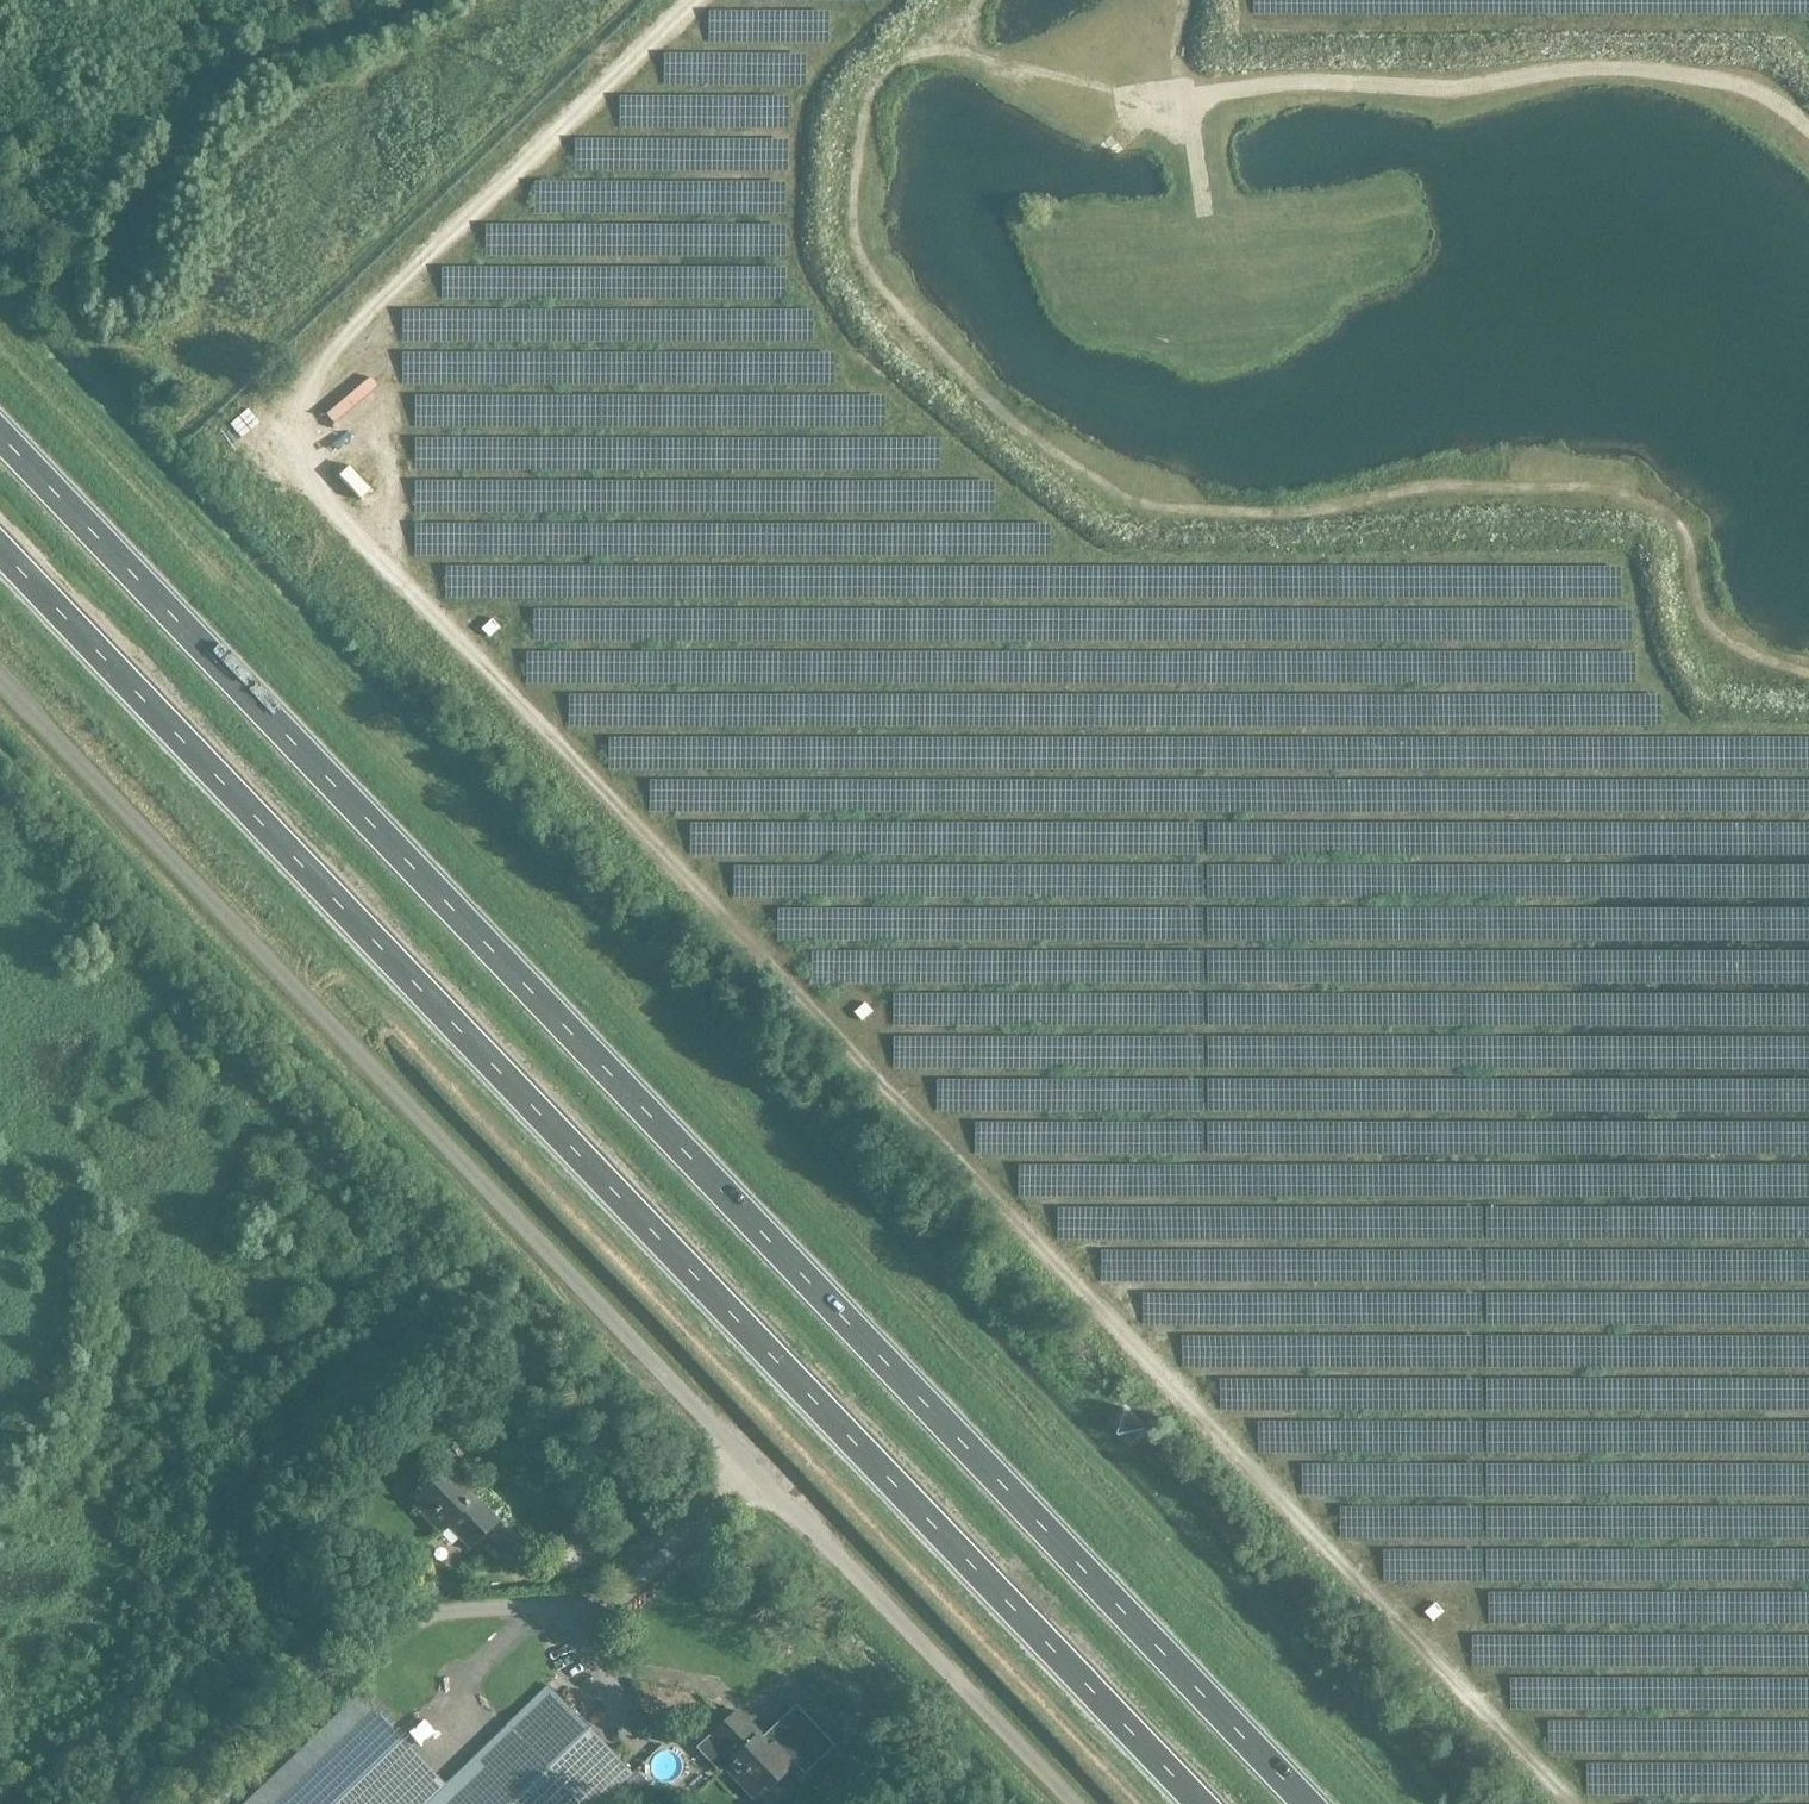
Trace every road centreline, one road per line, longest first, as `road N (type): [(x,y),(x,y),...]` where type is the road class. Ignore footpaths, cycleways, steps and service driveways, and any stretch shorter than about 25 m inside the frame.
road 1 (trunk): [(1310,1803),(0,437)]
road 2 (trunk): [(0,546),(1203,1803)]
road 3 (unclassified): [(1077,1803),(0,675)]

